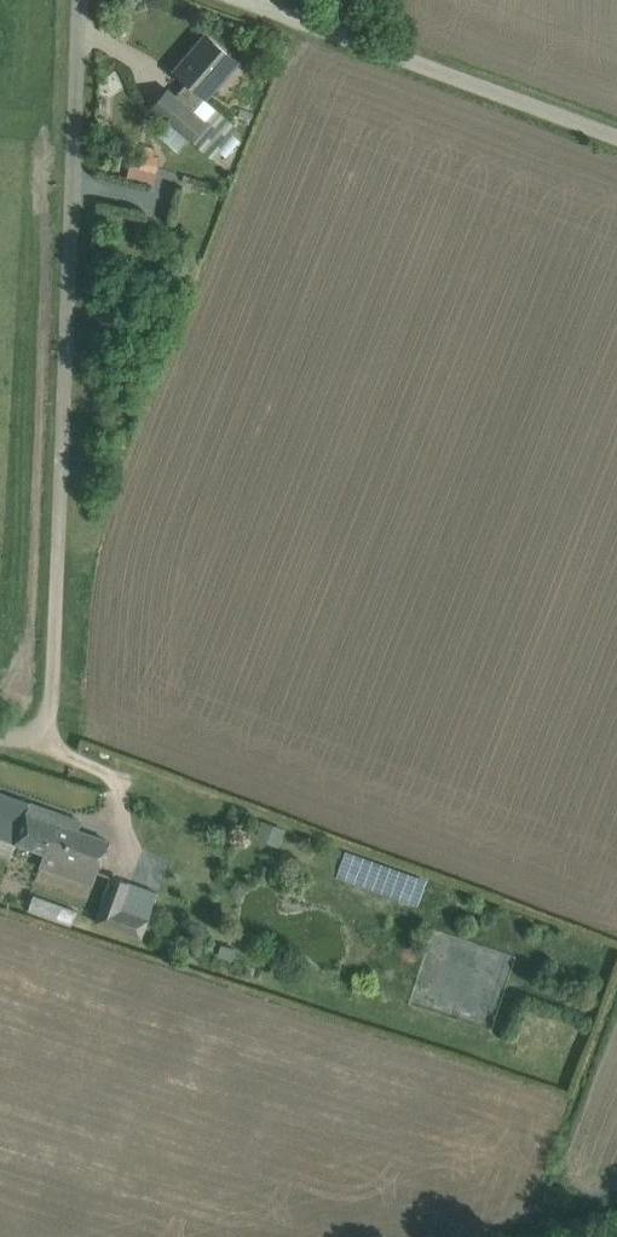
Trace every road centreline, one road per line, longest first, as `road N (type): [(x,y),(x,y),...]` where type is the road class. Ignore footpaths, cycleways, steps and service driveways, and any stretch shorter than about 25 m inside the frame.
road 1 (unclassified): [(0,736),(30,733),(54,705),(80,0)]
road 2 (unclassified): [(616,137),(248,0)]

